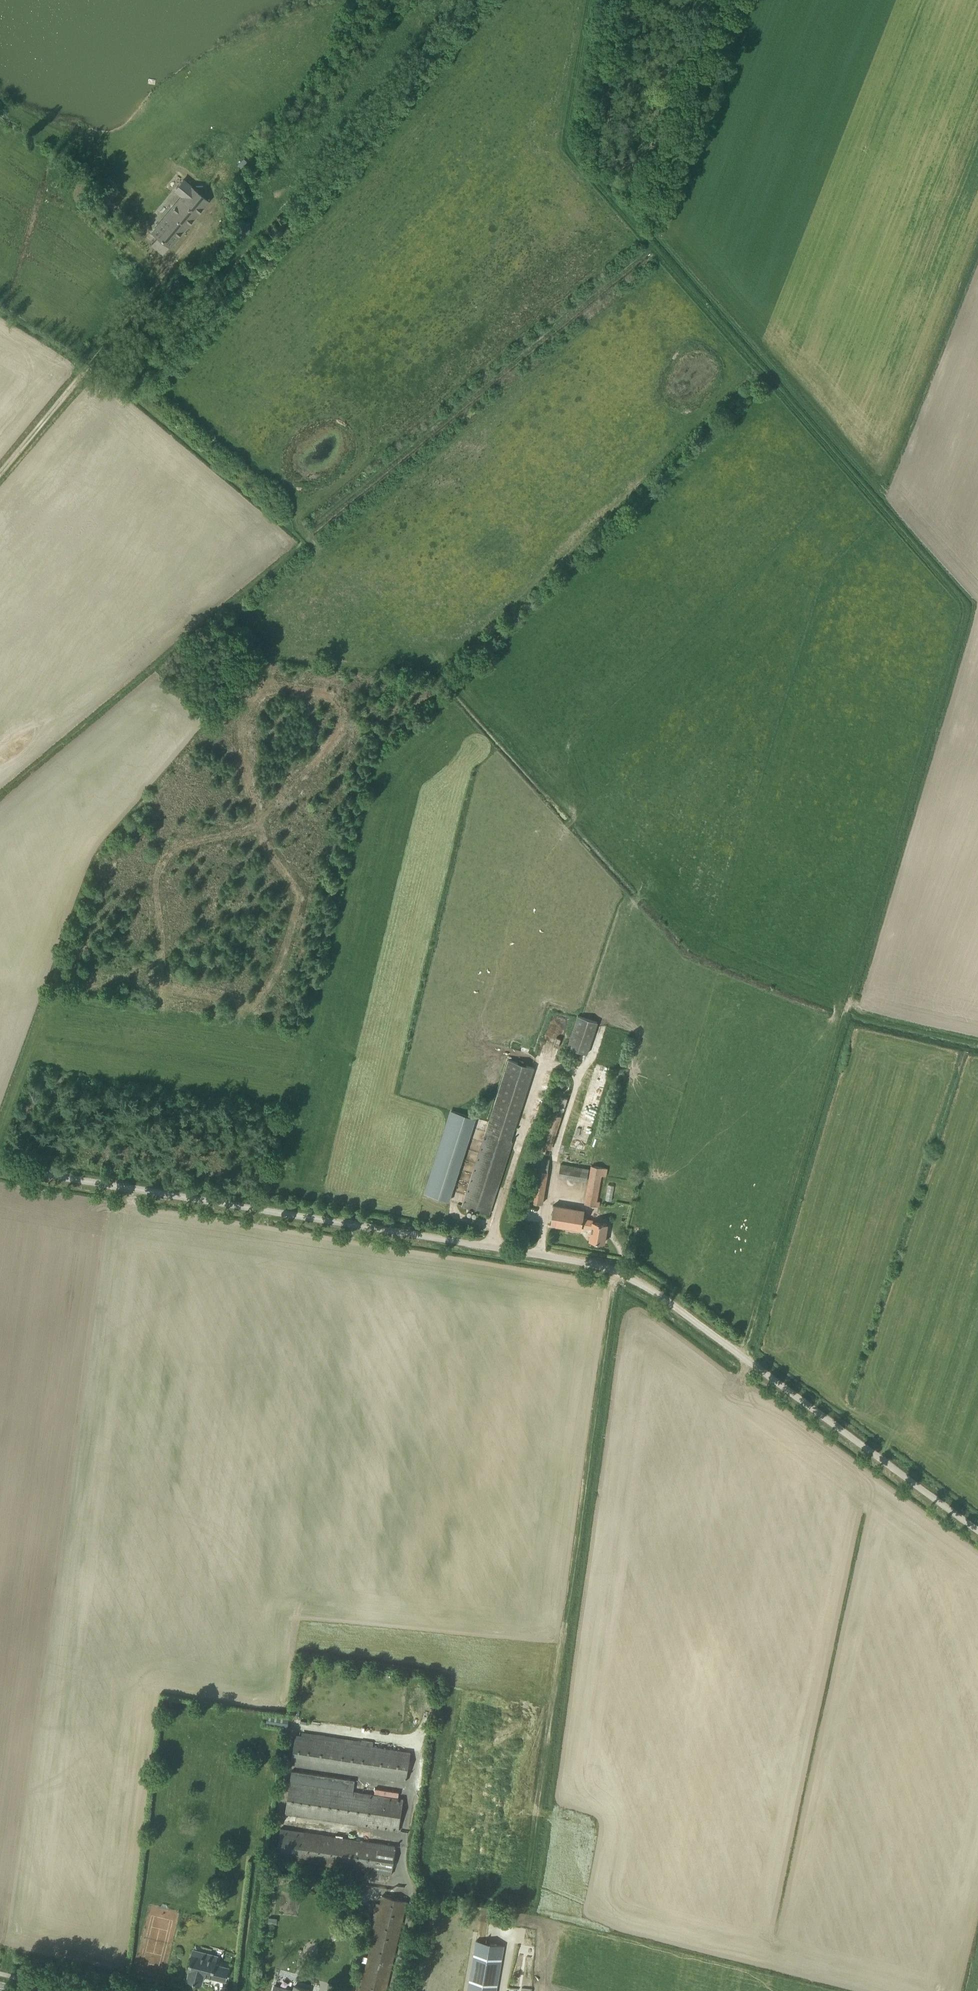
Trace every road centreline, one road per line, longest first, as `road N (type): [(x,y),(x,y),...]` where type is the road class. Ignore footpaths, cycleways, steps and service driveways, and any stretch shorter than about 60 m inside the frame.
road 1 (track): [(591,0),(567,148),(968,609),(744,1357)]
road 2 (unclassified): [(977,1532),(683,1312),(603,1268),(0,1168)]
road 3 (track): [(848,1012),(977,1042)]

